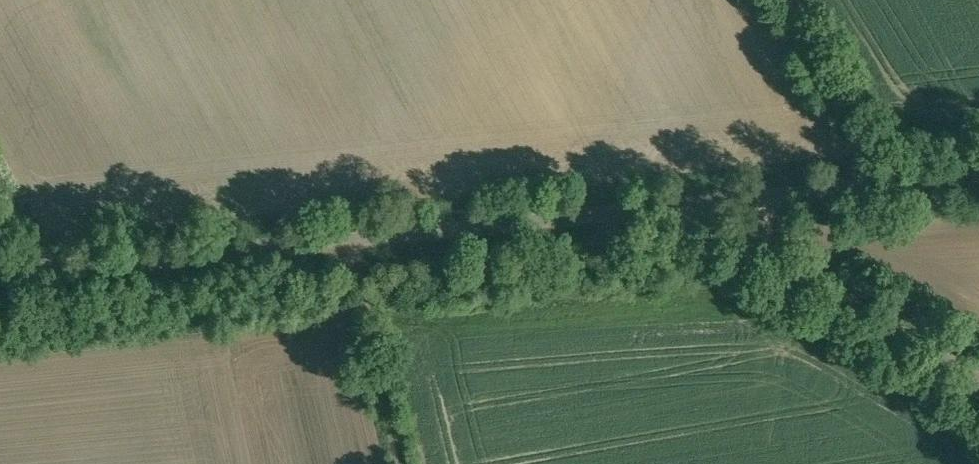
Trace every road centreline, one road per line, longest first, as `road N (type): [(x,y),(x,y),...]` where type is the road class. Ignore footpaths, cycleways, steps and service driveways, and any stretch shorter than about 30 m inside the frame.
road 1 (tertiary): [(688,202),(0,277)]
road 2 (residential): [(688,202),(978,369)]
road 3 (tertiary): [(978,173),(688,202)]
road 4 (track): [(354,238),(411,463)]
road 5 (track): [(69,270),(0,139)]

